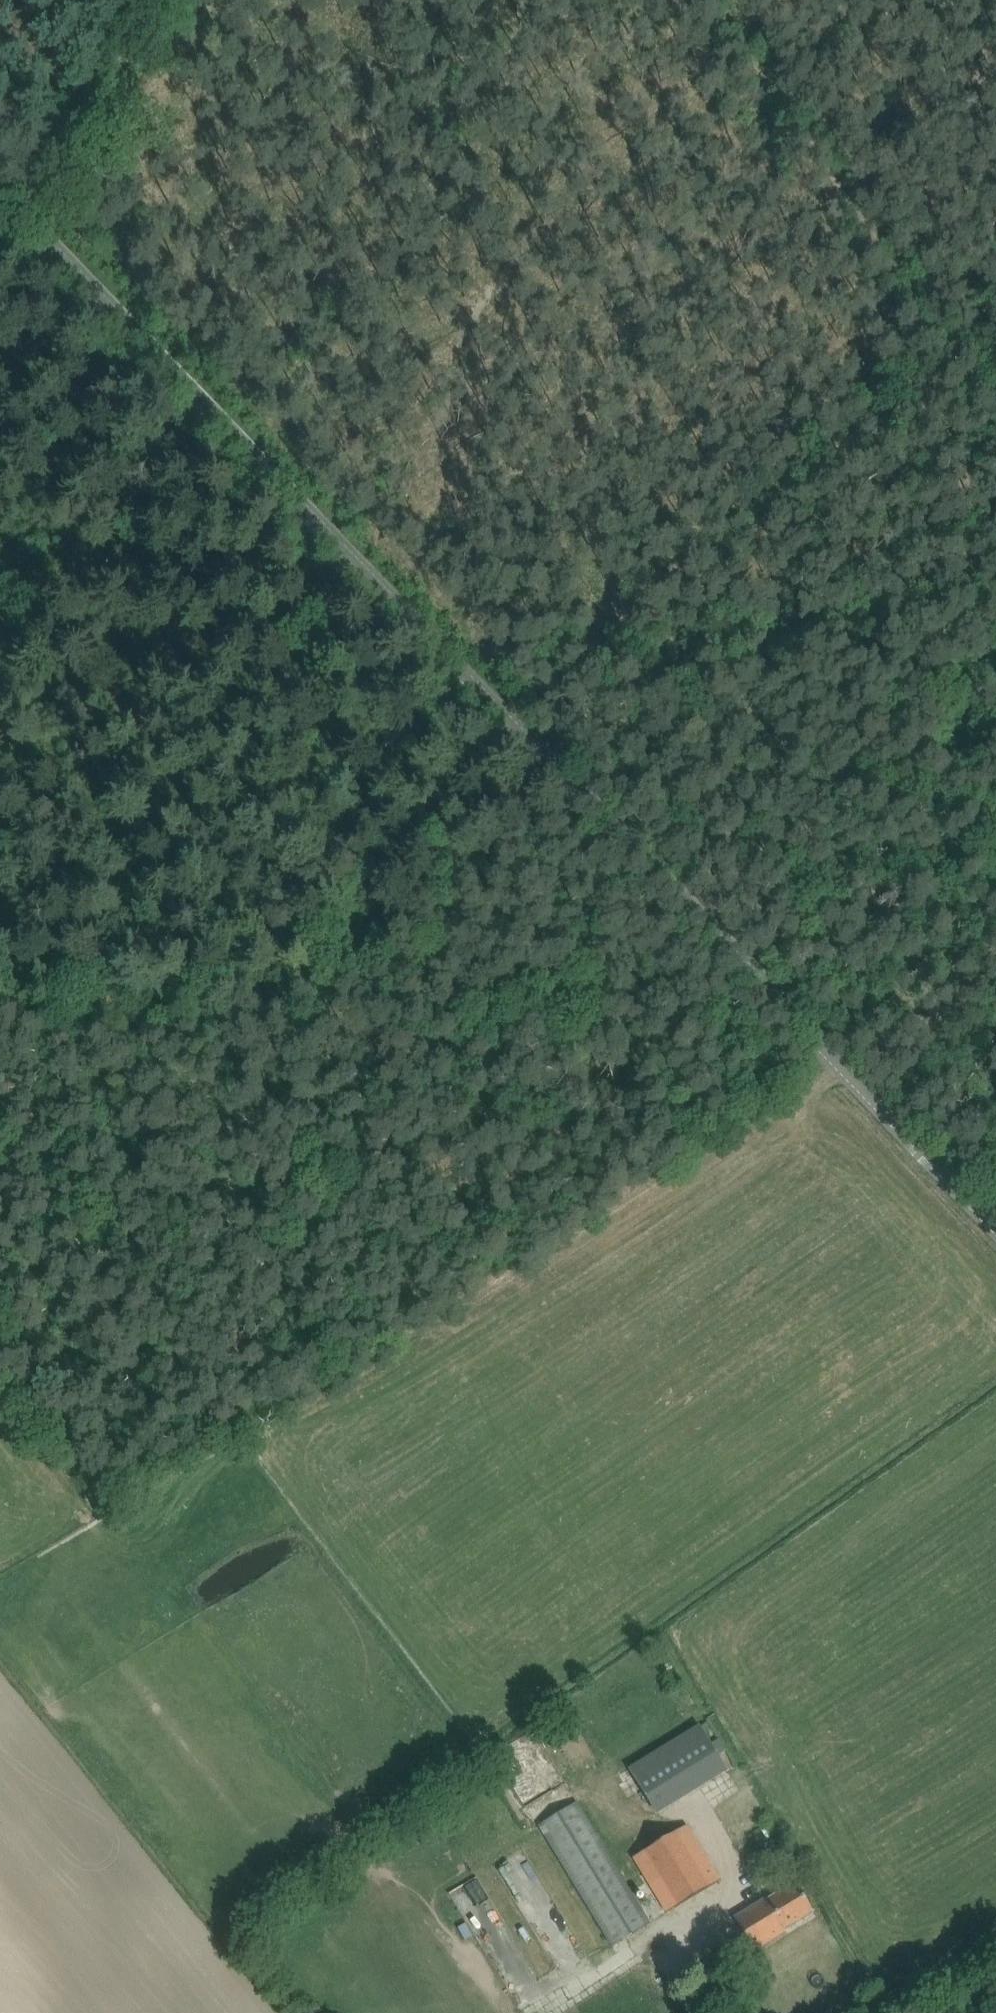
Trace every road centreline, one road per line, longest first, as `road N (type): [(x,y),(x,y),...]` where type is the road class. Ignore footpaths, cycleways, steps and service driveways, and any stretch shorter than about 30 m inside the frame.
road 1 (tertiary): [(995,1228),(0,205)]
road 2 (unclassified): [(888,2012),(995,1950)]

